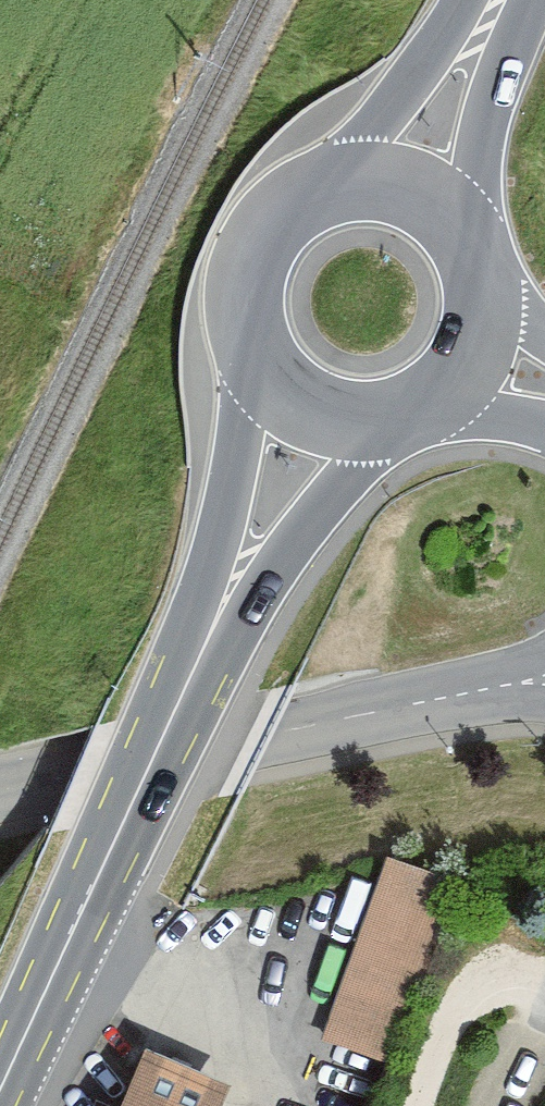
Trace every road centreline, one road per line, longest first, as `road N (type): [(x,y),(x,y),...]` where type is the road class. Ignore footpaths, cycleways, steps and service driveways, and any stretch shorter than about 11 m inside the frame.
road 1 (tertiary): [(532,681),(0,792)]
road 2 (primary): [(0,1093),(175,709)]
road 3 (primary): [(175,709),(384,420)]
road 4 (primary): [(267,373),(175,709)]
road 5 (primary): [(336,186),(300,201),(271,227),(252,261),(244,299),(250,338),(267,373)]
road 6 (primary): [(472,0),(362,140),(336,186)]
road 7 (primary): [(446,215),(510,0)]
road 8 (primary): [(267,373),(319,413),(384,420)]
road 9 (primary): [(430,402),(459,375),(478,340),(484,300)]

